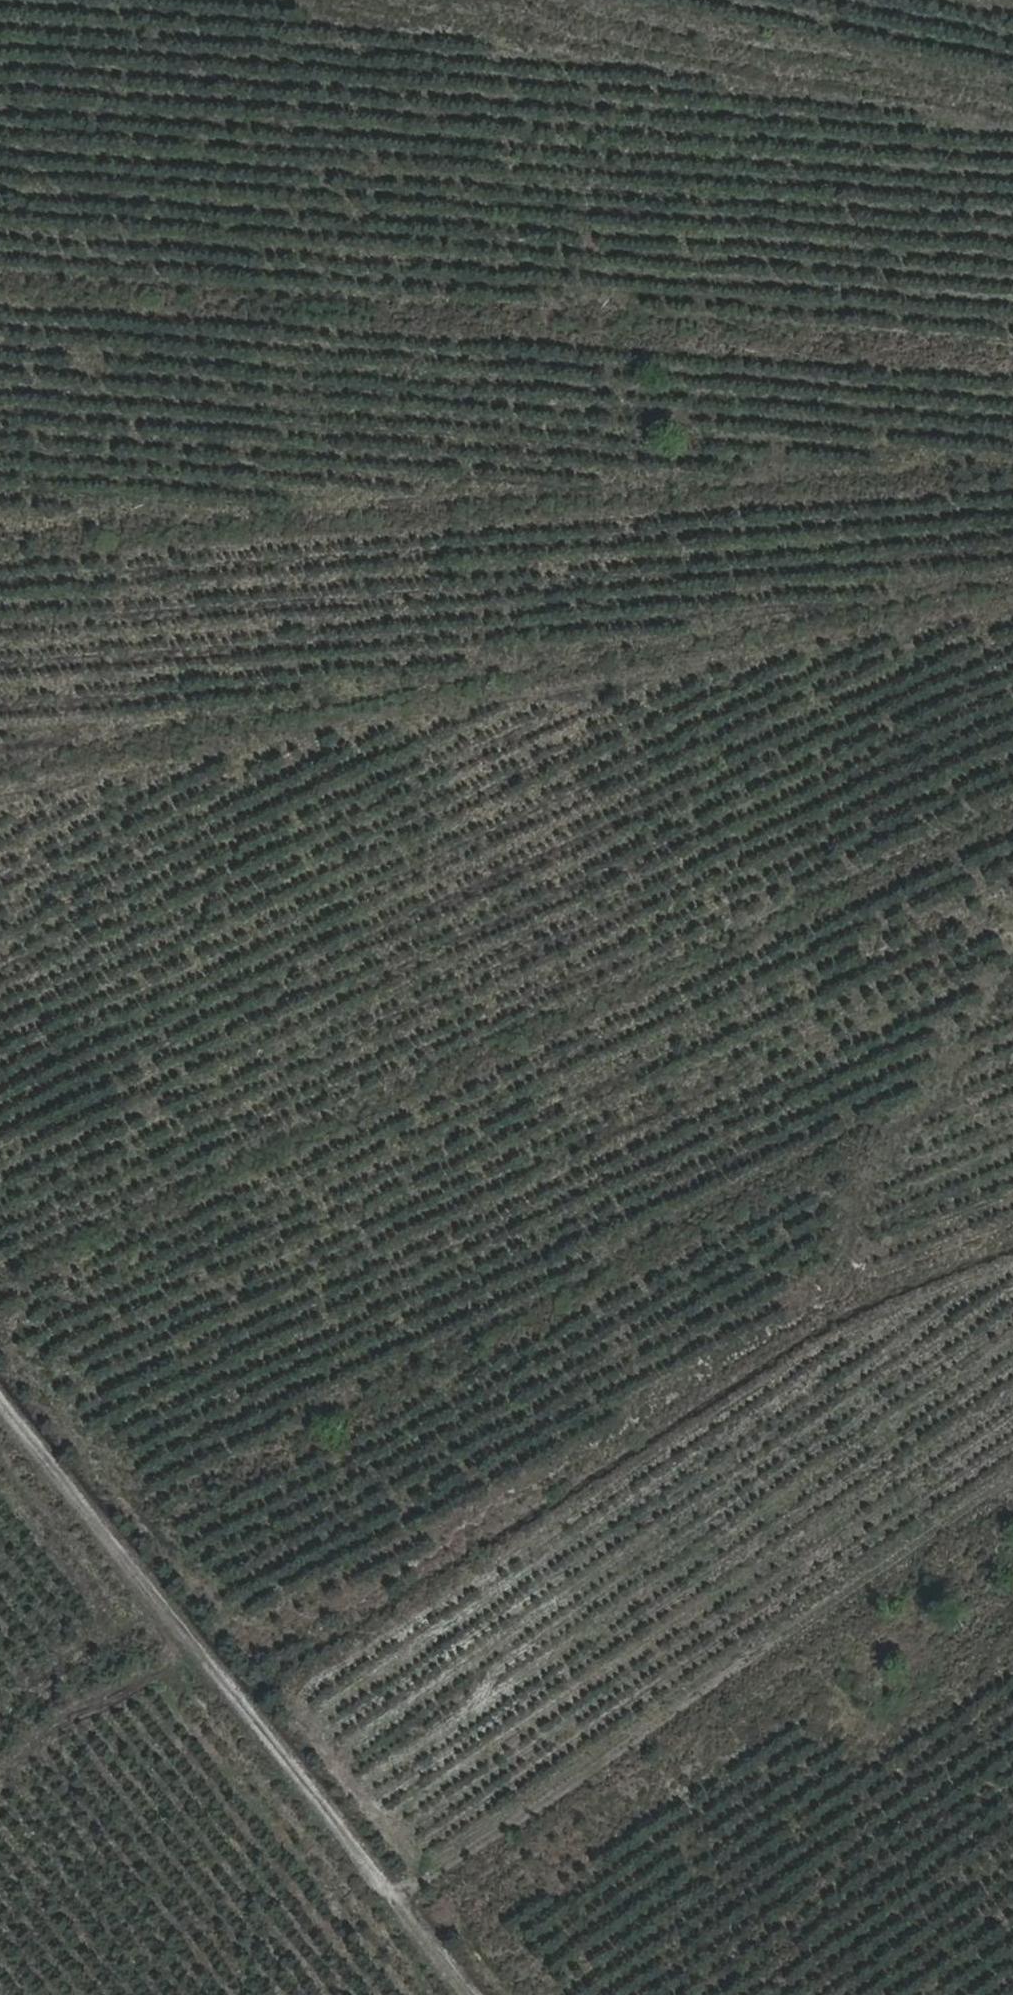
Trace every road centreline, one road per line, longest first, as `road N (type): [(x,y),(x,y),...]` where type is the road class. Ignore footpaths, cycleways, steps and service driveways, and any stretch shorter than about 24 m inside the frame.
road 1 (track): [(253,1699),(862,1315),(1012,1259)]
road 2 (track): [(1012,1490),(406,1900)]

